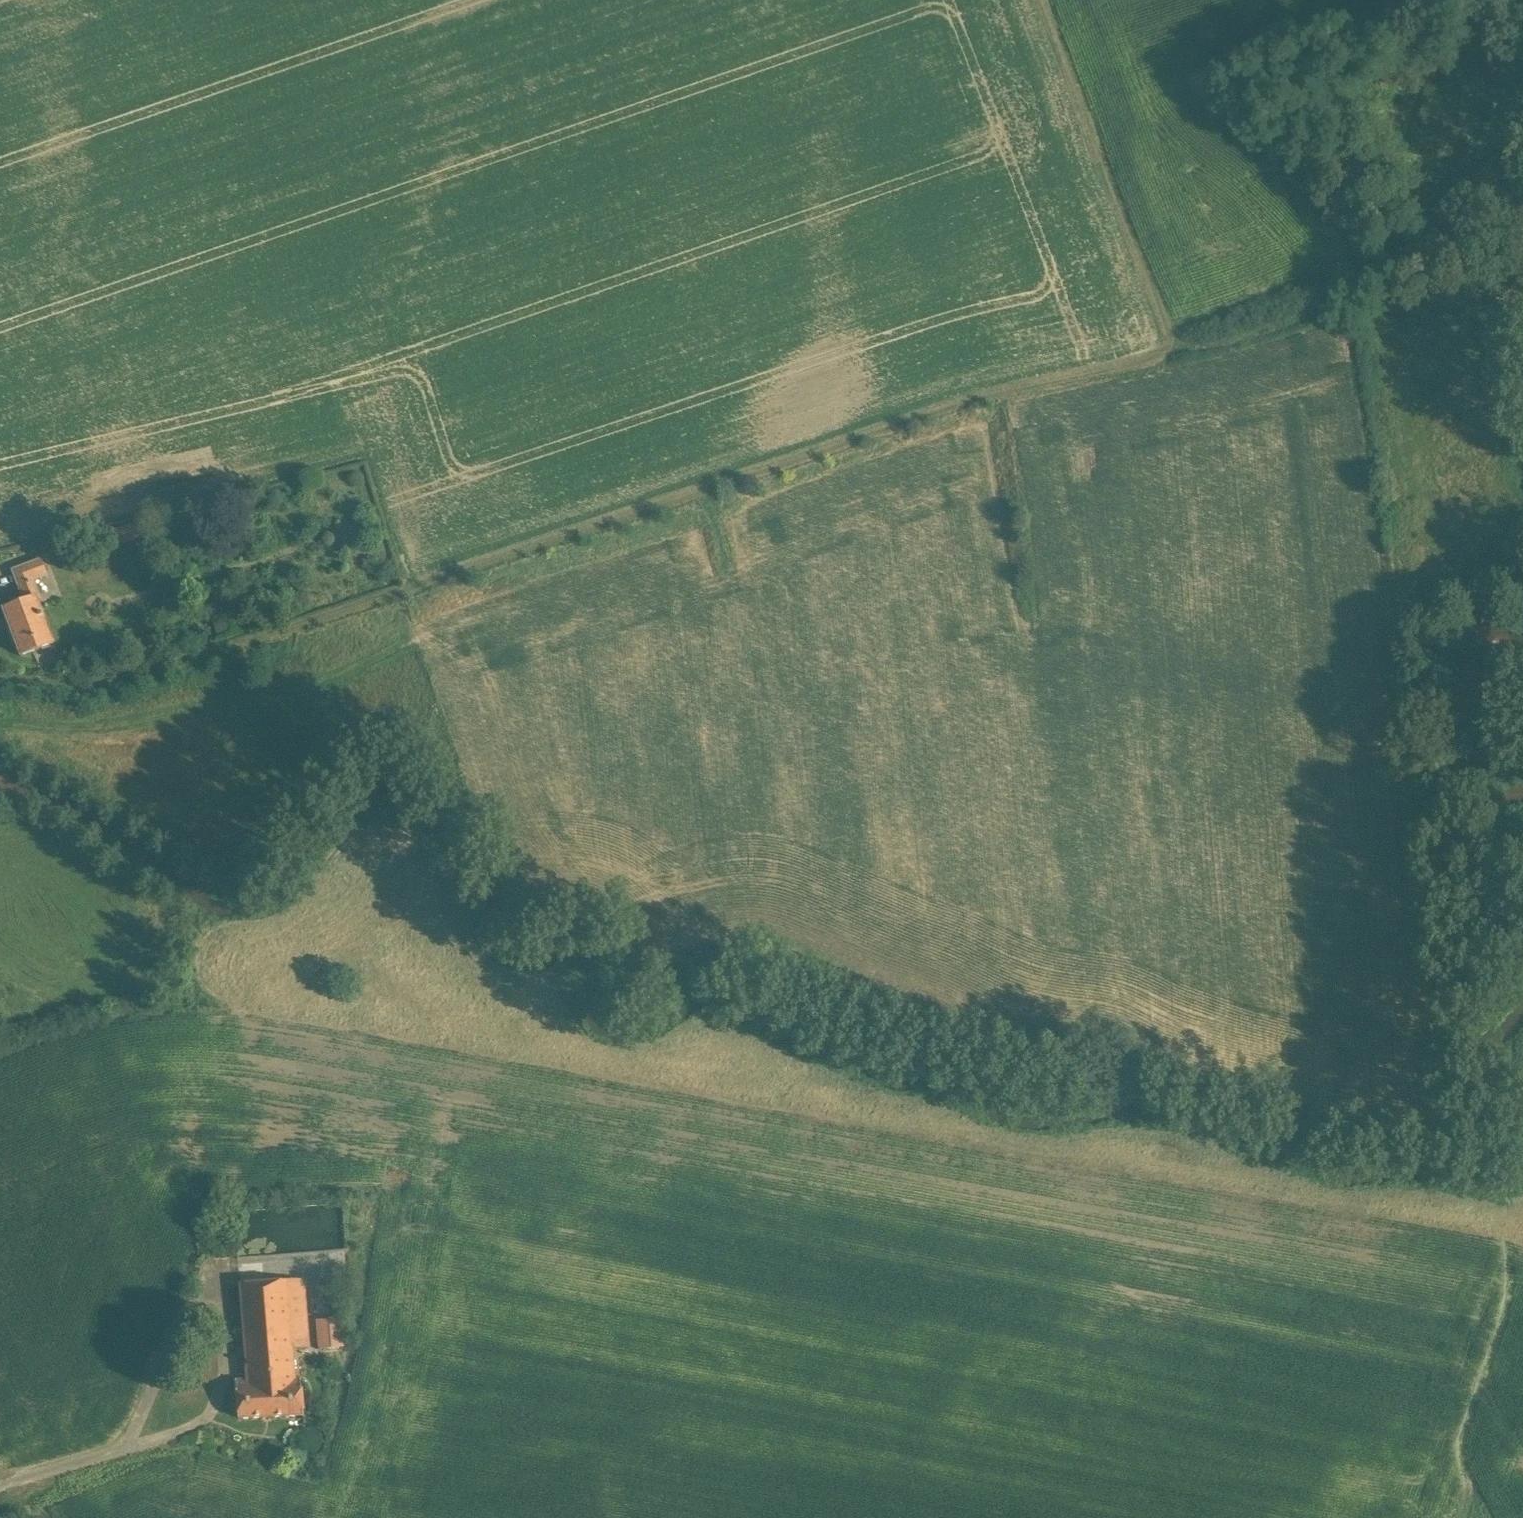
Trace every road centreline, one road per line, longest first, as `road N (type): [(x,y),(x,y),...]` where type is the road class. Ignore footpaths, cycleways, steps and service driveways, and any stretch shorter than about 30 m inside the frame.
road 1 (track): [(1157,357),(940,406),(119,683),(79,687),(0,677)]

